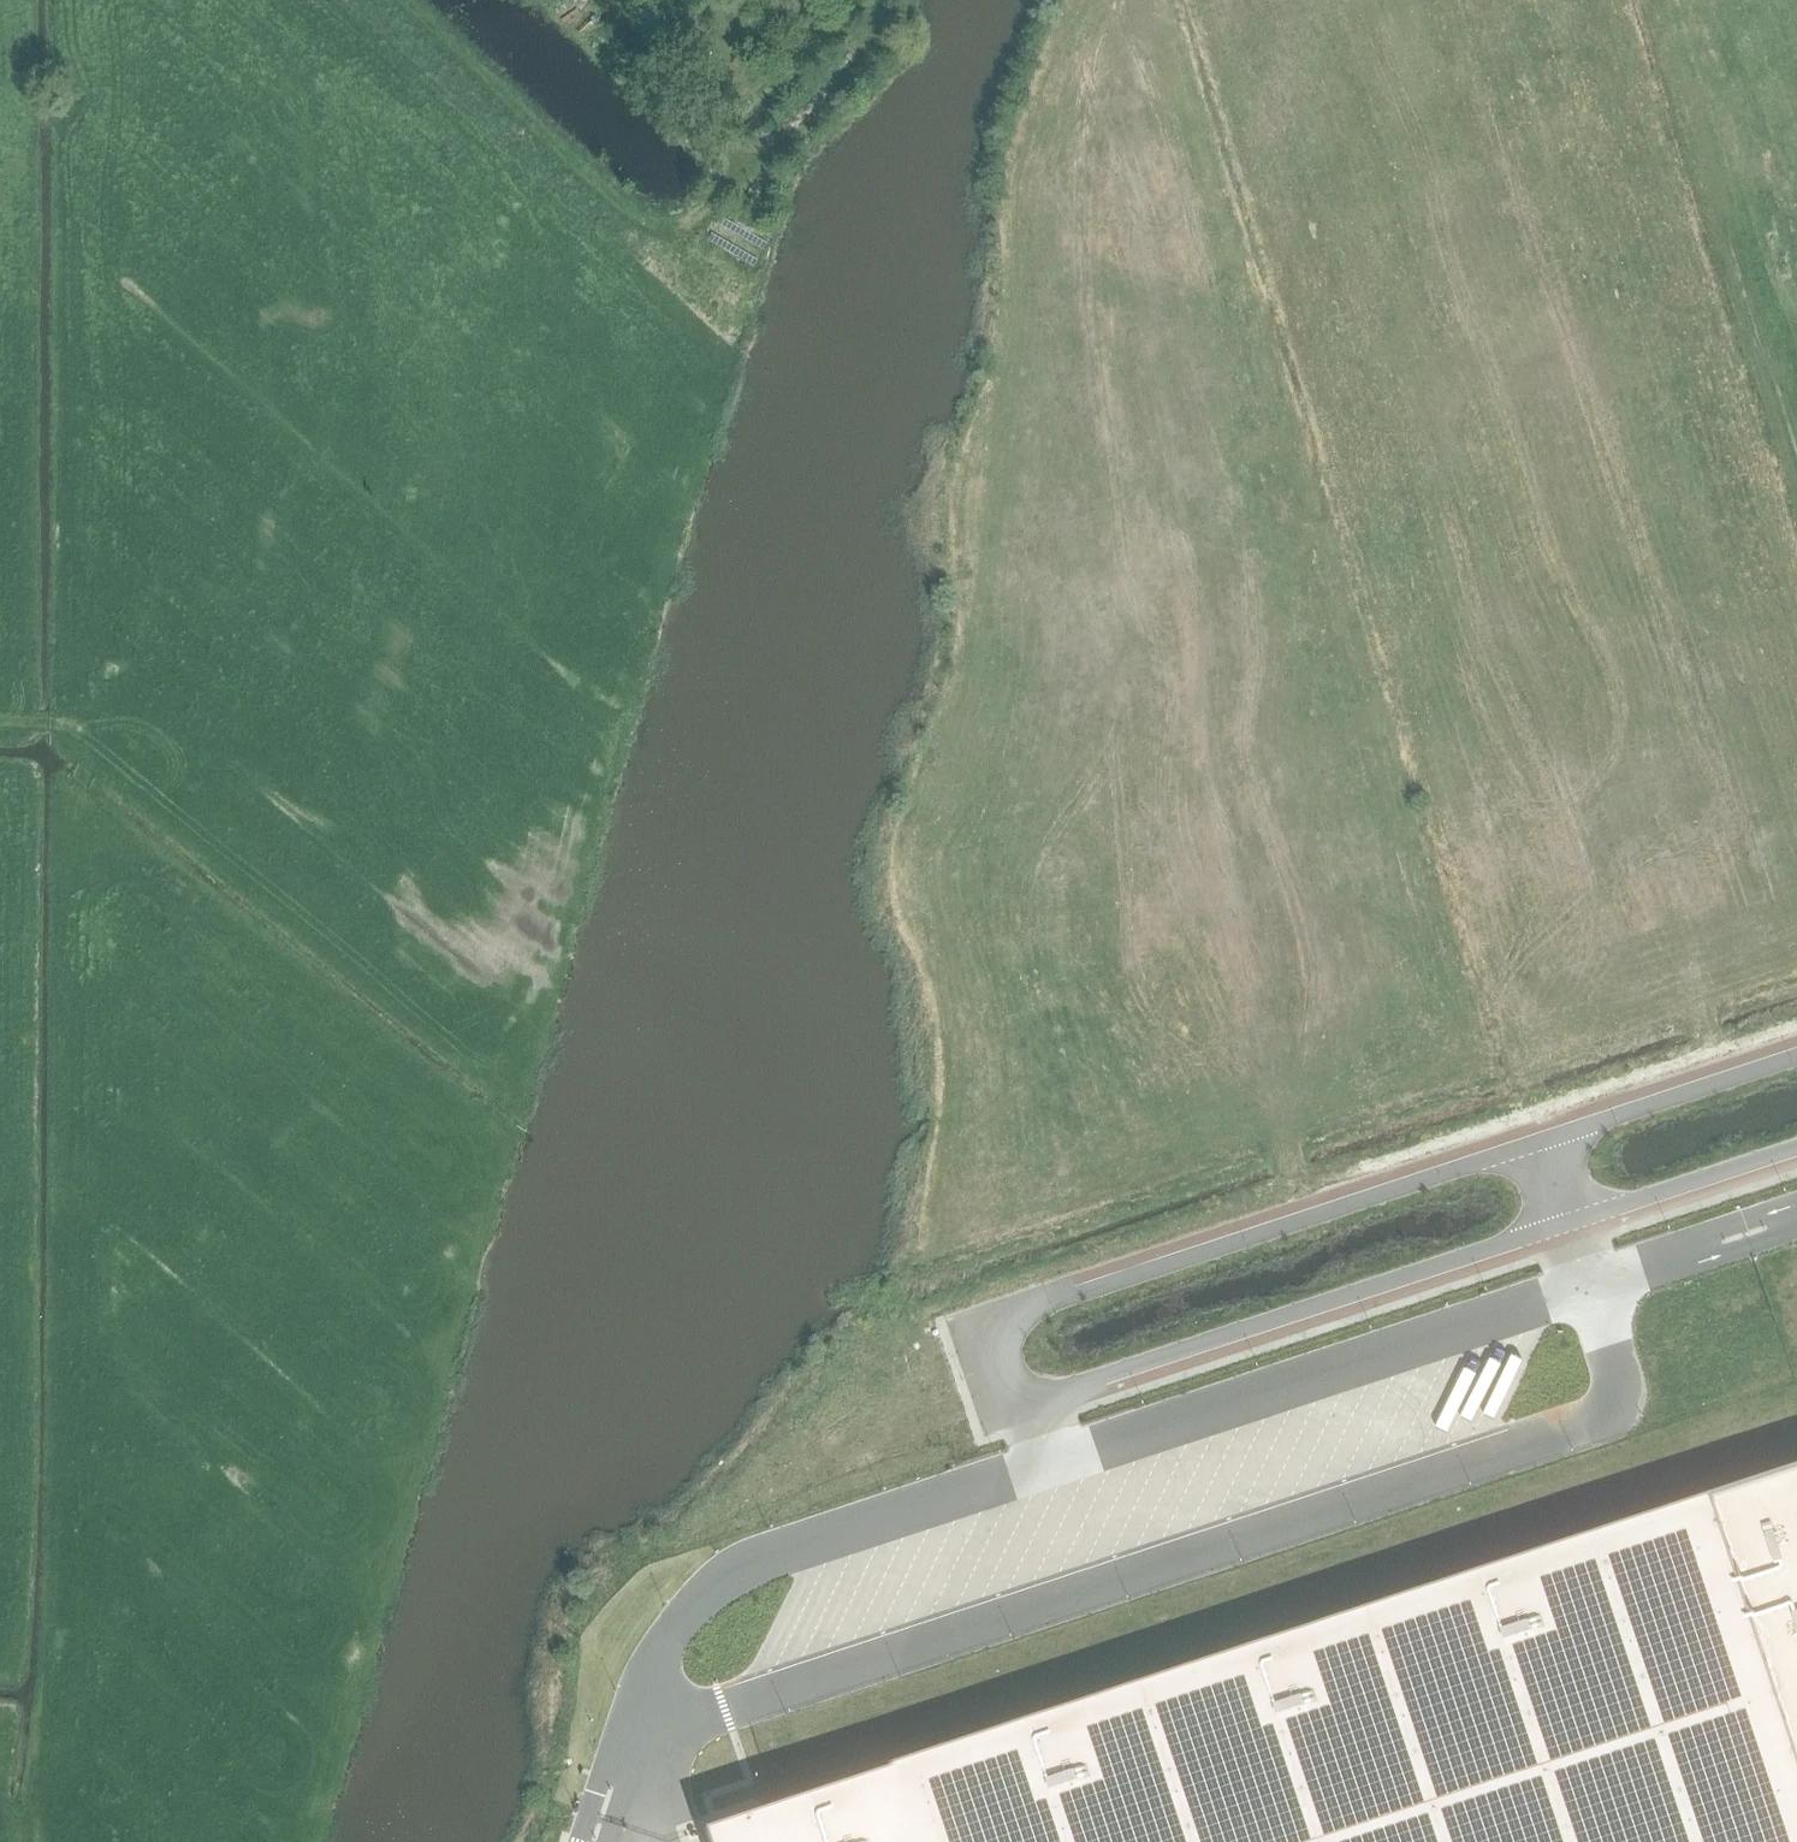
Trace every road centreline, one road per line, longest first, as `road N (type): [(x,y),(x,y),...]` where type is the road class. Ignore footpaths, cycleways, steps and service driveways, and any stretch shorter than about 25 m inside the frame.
road 1 (unclassified): [(1796,1050),(1033,1301),(1004,1329),(998,1350),(1006,1379),(1030,1395),(1061,1396),(1796,1157)]
road 2 (track): [(405,0),(607,194),(643,215),(669,228),(693,223),(726,179)]

